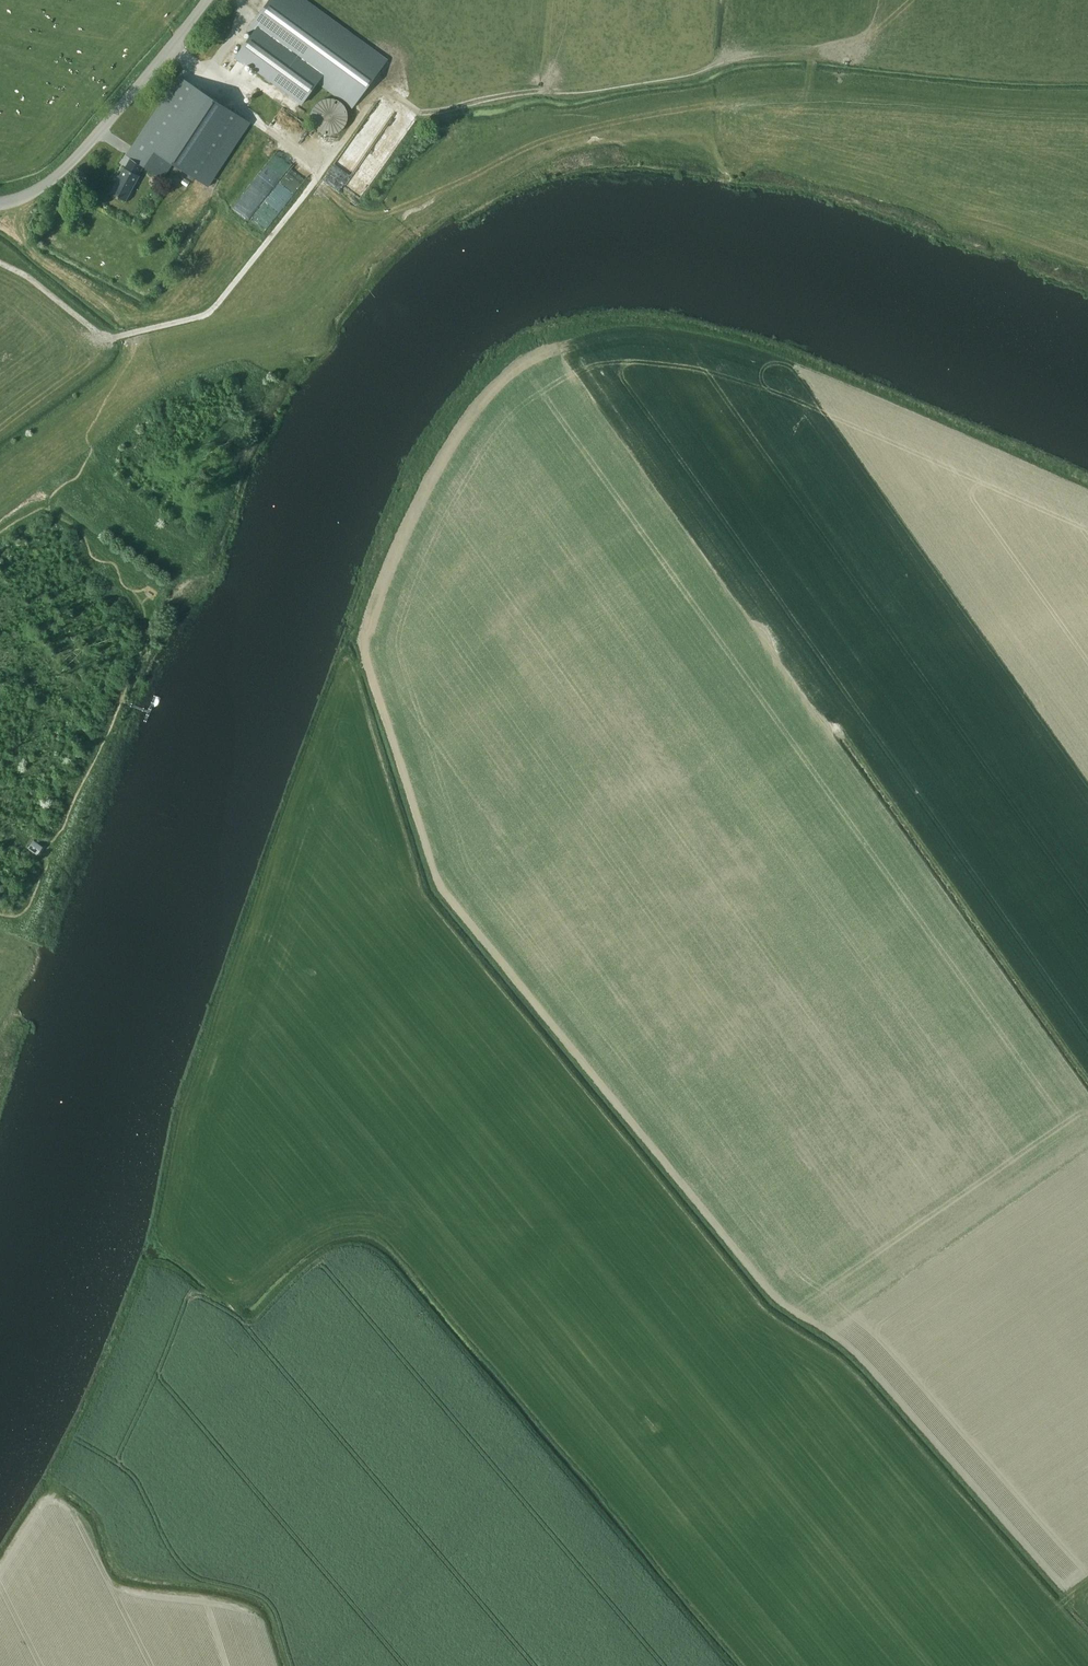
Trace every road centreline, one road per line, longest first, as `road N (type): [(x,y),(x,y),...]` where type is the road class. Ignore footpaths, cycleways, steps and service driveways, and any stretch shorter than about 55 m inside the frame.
road 1 (tertiary): [(0,202),(44,186),(70,162),(206,0)]

